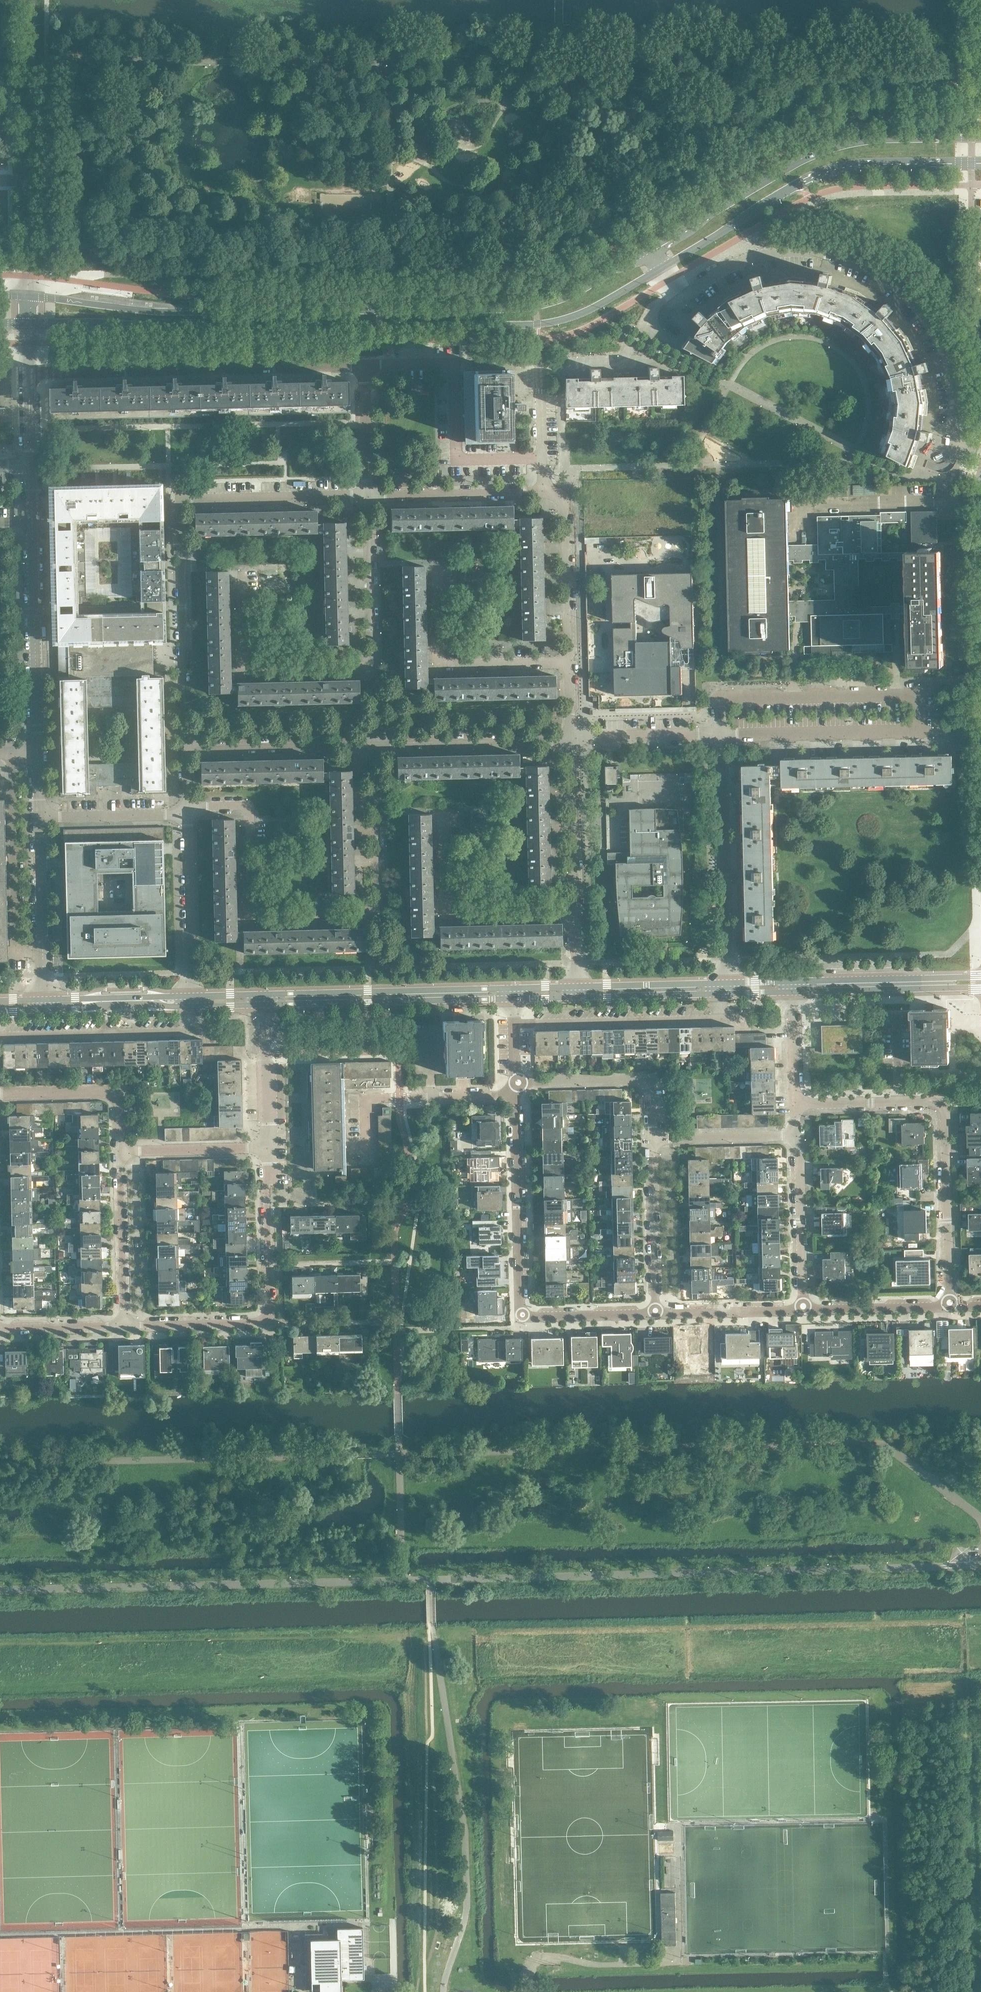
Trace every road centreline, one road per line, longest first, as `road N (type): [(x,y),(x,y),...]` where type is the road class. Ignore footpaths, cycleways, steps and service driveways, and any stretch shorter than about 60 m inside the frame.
road 1 (secondary): [(29,323),(539,326),(596,307),(660,269)]
road 2 (secondary): [(650,251),(564,300),(503,310),(176,310),(30,297)]
road 3 (residential): [(188,750),(181,500),(367,496)]
road 4 (residential): [(374,746),(377,900),(369,906),(260,910),(246,809),(187,816)]
road 5 (secondary): [(980,138),(837,148),(650,251)]
road 6 (secondary): [(660,269),(835,170),(980,163)]
road 7 (residential): [(29,372),(365,365)]
road 8 (residential): [(125,1325),(270,1324),(270,1148)]
road 9 (residential): [(30,297),(32,0)]
road 10 (residential): [(543,459),(455,460),(455,363),(365,365)]
road 11 (residential): [(922,731),(921,695),(795,697),(718,700),(719,734)]
road 12 (residential): [(681,299),(746,262),(788,252),(858,264),(915,306)]
road 13 (tertiary): [(265,1004),(517,998)]
road 14 (tertiary): [(516,989),(265,994)]
road 15 (residential): [(728,984),(719,734)]
road 16 (residential): [(949,1303),(945,1110),(937,1102),(898,1102)]
road 17 (residential): [(39,753),(33,524)]
road 18 (residential): [(570,663),(440,665),(437,569)]
road 19 (residential): [(576,908),(449,910),(445,814)]
road 20 (residential): [(520,1314),(518,1095)]
road 21 (residential): [(373,662),(246,665),(244,574)]
road 22 (residential): [(0,1036),(186,1033),(192,1006)]
road 23 (residential): [(517,1022),(720,1018)]
road 24 (residential): [(719,734),(922,731)]
road 25 (residential): [(374,746),(572,741)]
road 26 (residential): [(654,1136),(652,1077),(518,1083)]
road 27 (tertiary): [(980,975),(792,982)]
road 28 (tertiary): [(792,991),(980,989)]
road 29 (residential): [(188,750),(374,746)]
road 30 (residential): [(570,663),(566,505),(544,491)]
road 31 (residential): [(44,1001),(41,819)]
road 32 (residential): [(191,996),(187,816)]
road 33 (residential): [(123,1150),(121,1092),(0,1095)]
road 34 (residential): [(805,1312),(799,1135)]
road 35 (residential): [(367,496),(544,491)]
road 36 (residential): [(655,1312),(654,1136)]
road 37 (residential): [(125,1325),(123,1150)]
road 38 (residential): [(980,451),(954,444),(950,377),(915,306)]
road 39 (residential): [(576,908),(572,741)]
road 40 (residential): [(367,496),(373,662)]
road 41 (tertiary): [(728,984),(577,987)]
road 42 (residential): [(655,1312),(805,1312)]
road 43 (tertiary): [(44,1010),(192,1006)]
road 44 (residential): [(572,741),(719,734)]
road 45 (tertiary): [(191,996),(44,1001)]
road 46 (residential): [(123,1150),(270,1148)]
road 47 (residential): [(187,816),(41,819)]
road 48 (residential): [(654,1136),(799,1135)]
road 49 (residential): [(805,1312),(949,1303)]
road 50 (residential): [(270,1148),(265,1004)]
road 51 (tertiary): [(578,997),(720,993)]
road 52 (residential): [(520,1314),(655,1312)]
road 53 (residential): [(365,365),(367,496)]
road 54 (residential): [(0,1329),(125,1325)]

